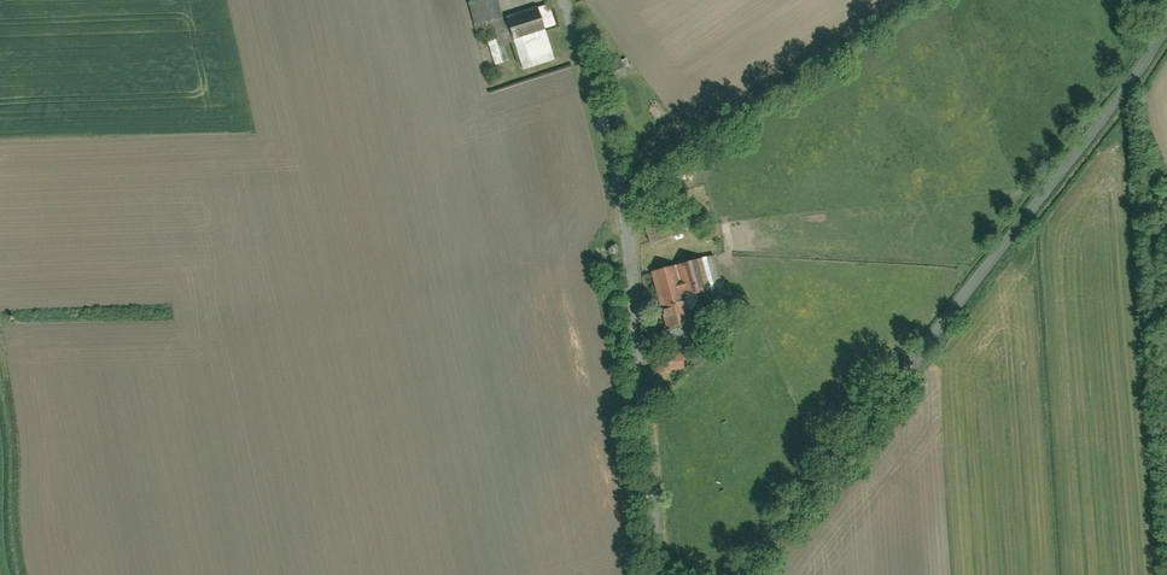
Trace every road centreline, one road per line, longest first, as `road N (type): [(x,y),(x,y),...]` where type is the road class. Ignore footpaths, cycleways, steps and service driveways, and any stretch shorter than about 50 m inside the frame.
road 1 (unclassified): [(741,574),(1166,29)]
road 2 (residential): [(660,574),(624,205),(565,0)]

